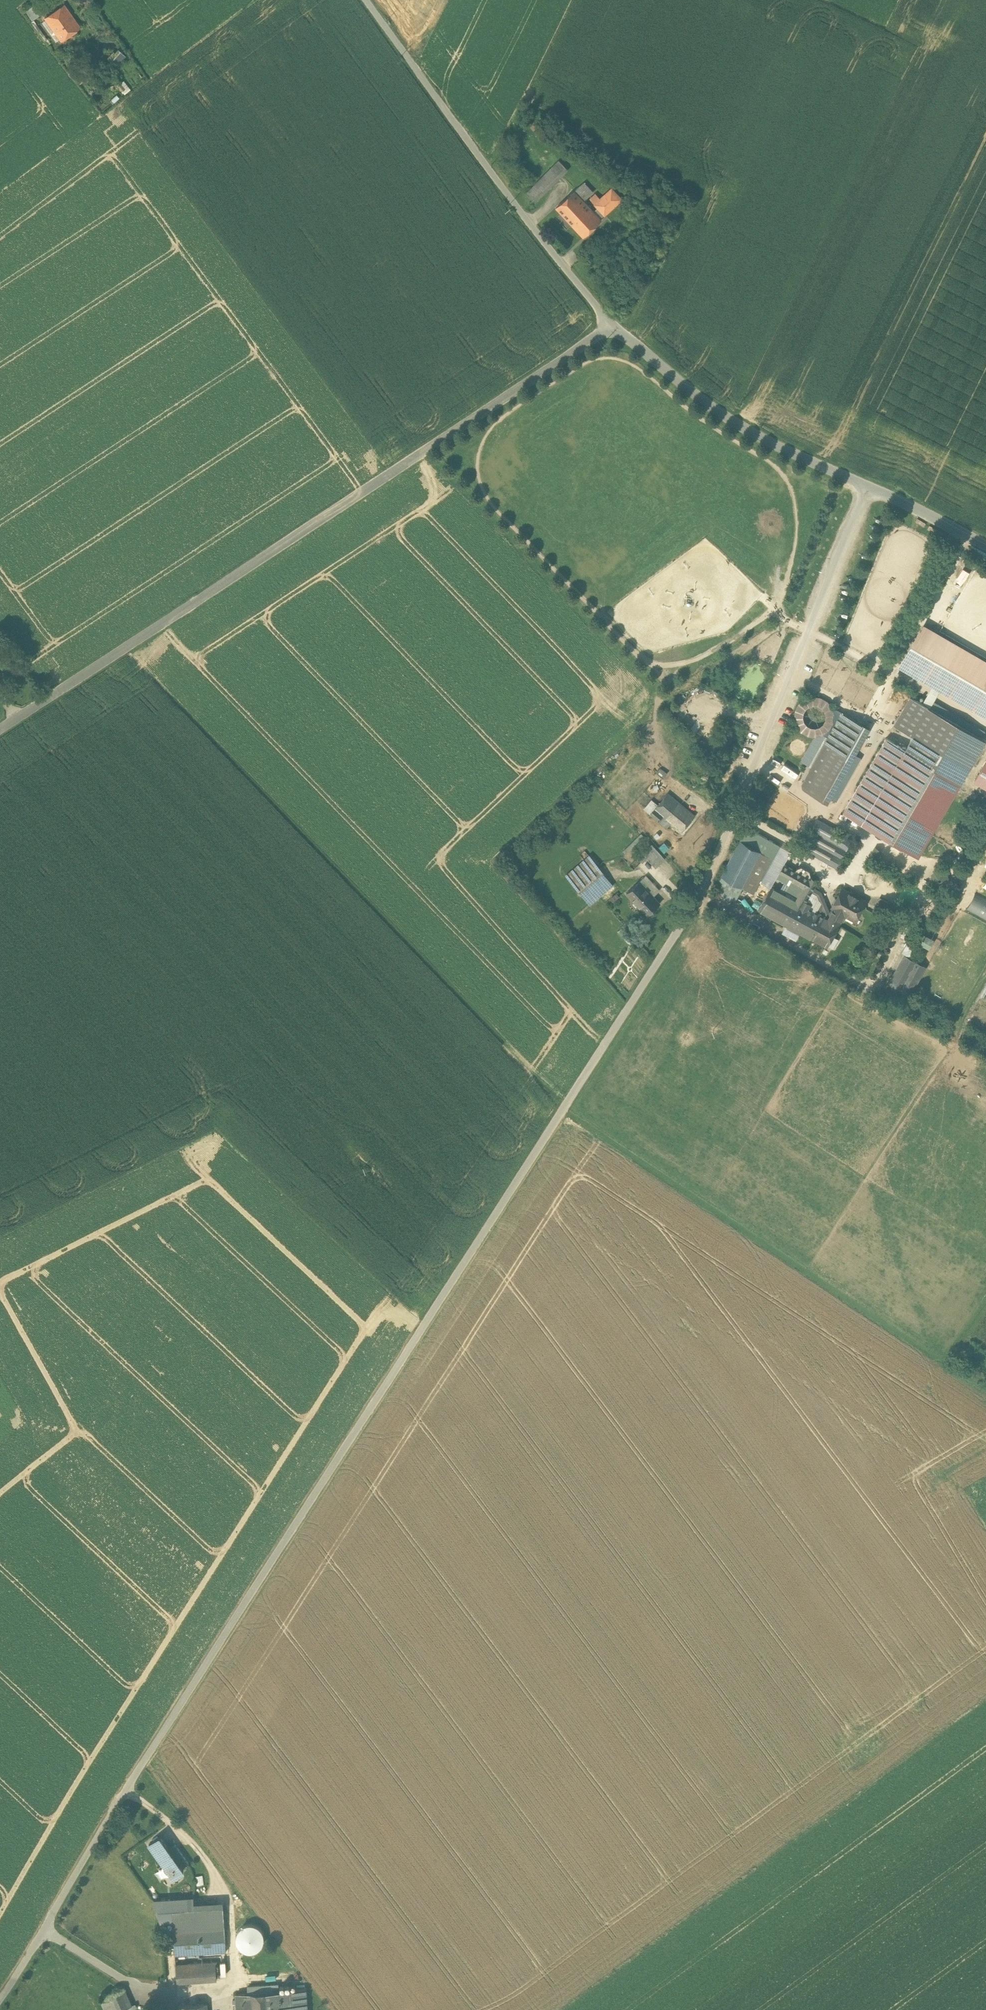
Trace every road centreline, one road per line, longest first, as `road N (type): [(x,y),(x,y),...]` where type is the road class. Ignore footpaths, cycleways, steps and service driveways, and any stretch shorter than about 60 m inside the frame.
road 1 (unclassified): [(869,486),(702,894),(0,1999)]
road 2 (tertiary): [(0,730),(615,326)]
road 3 (unclassified): [(368,0),(615,326)]
road 4 (tertiary): [(615,326),(734,426),(869,486)]
road 5 (tertiary): [(869,486),(985,546)]

